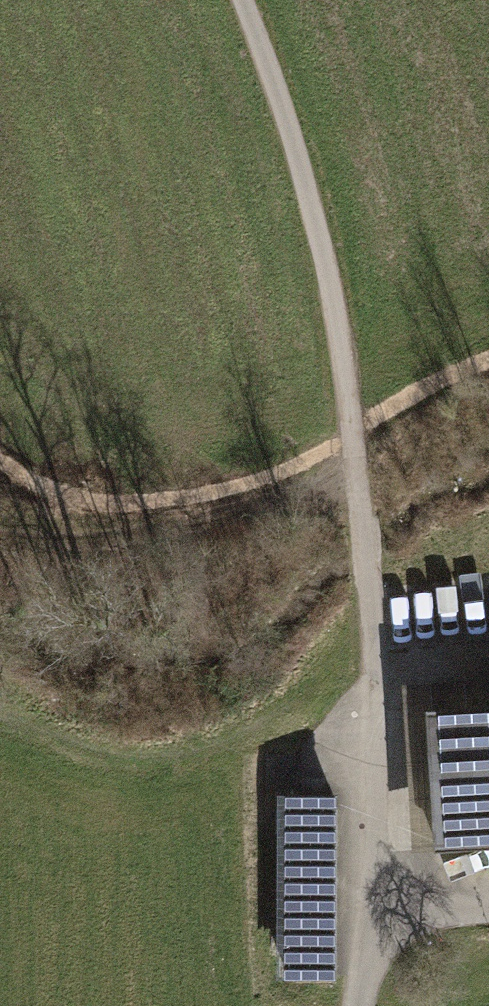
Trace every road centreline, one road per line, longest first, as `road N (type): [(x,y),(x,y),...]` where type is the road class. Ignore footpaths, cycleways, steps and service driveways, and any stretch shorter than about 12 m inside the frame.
road 1 (track): [(245,0),(292,135),(326,272),(374,623)]
road 2 (residential): [(374,623),(376,827),(356,1005)]
road 3 (track): [(0,541),(166,525),(357,478)]

